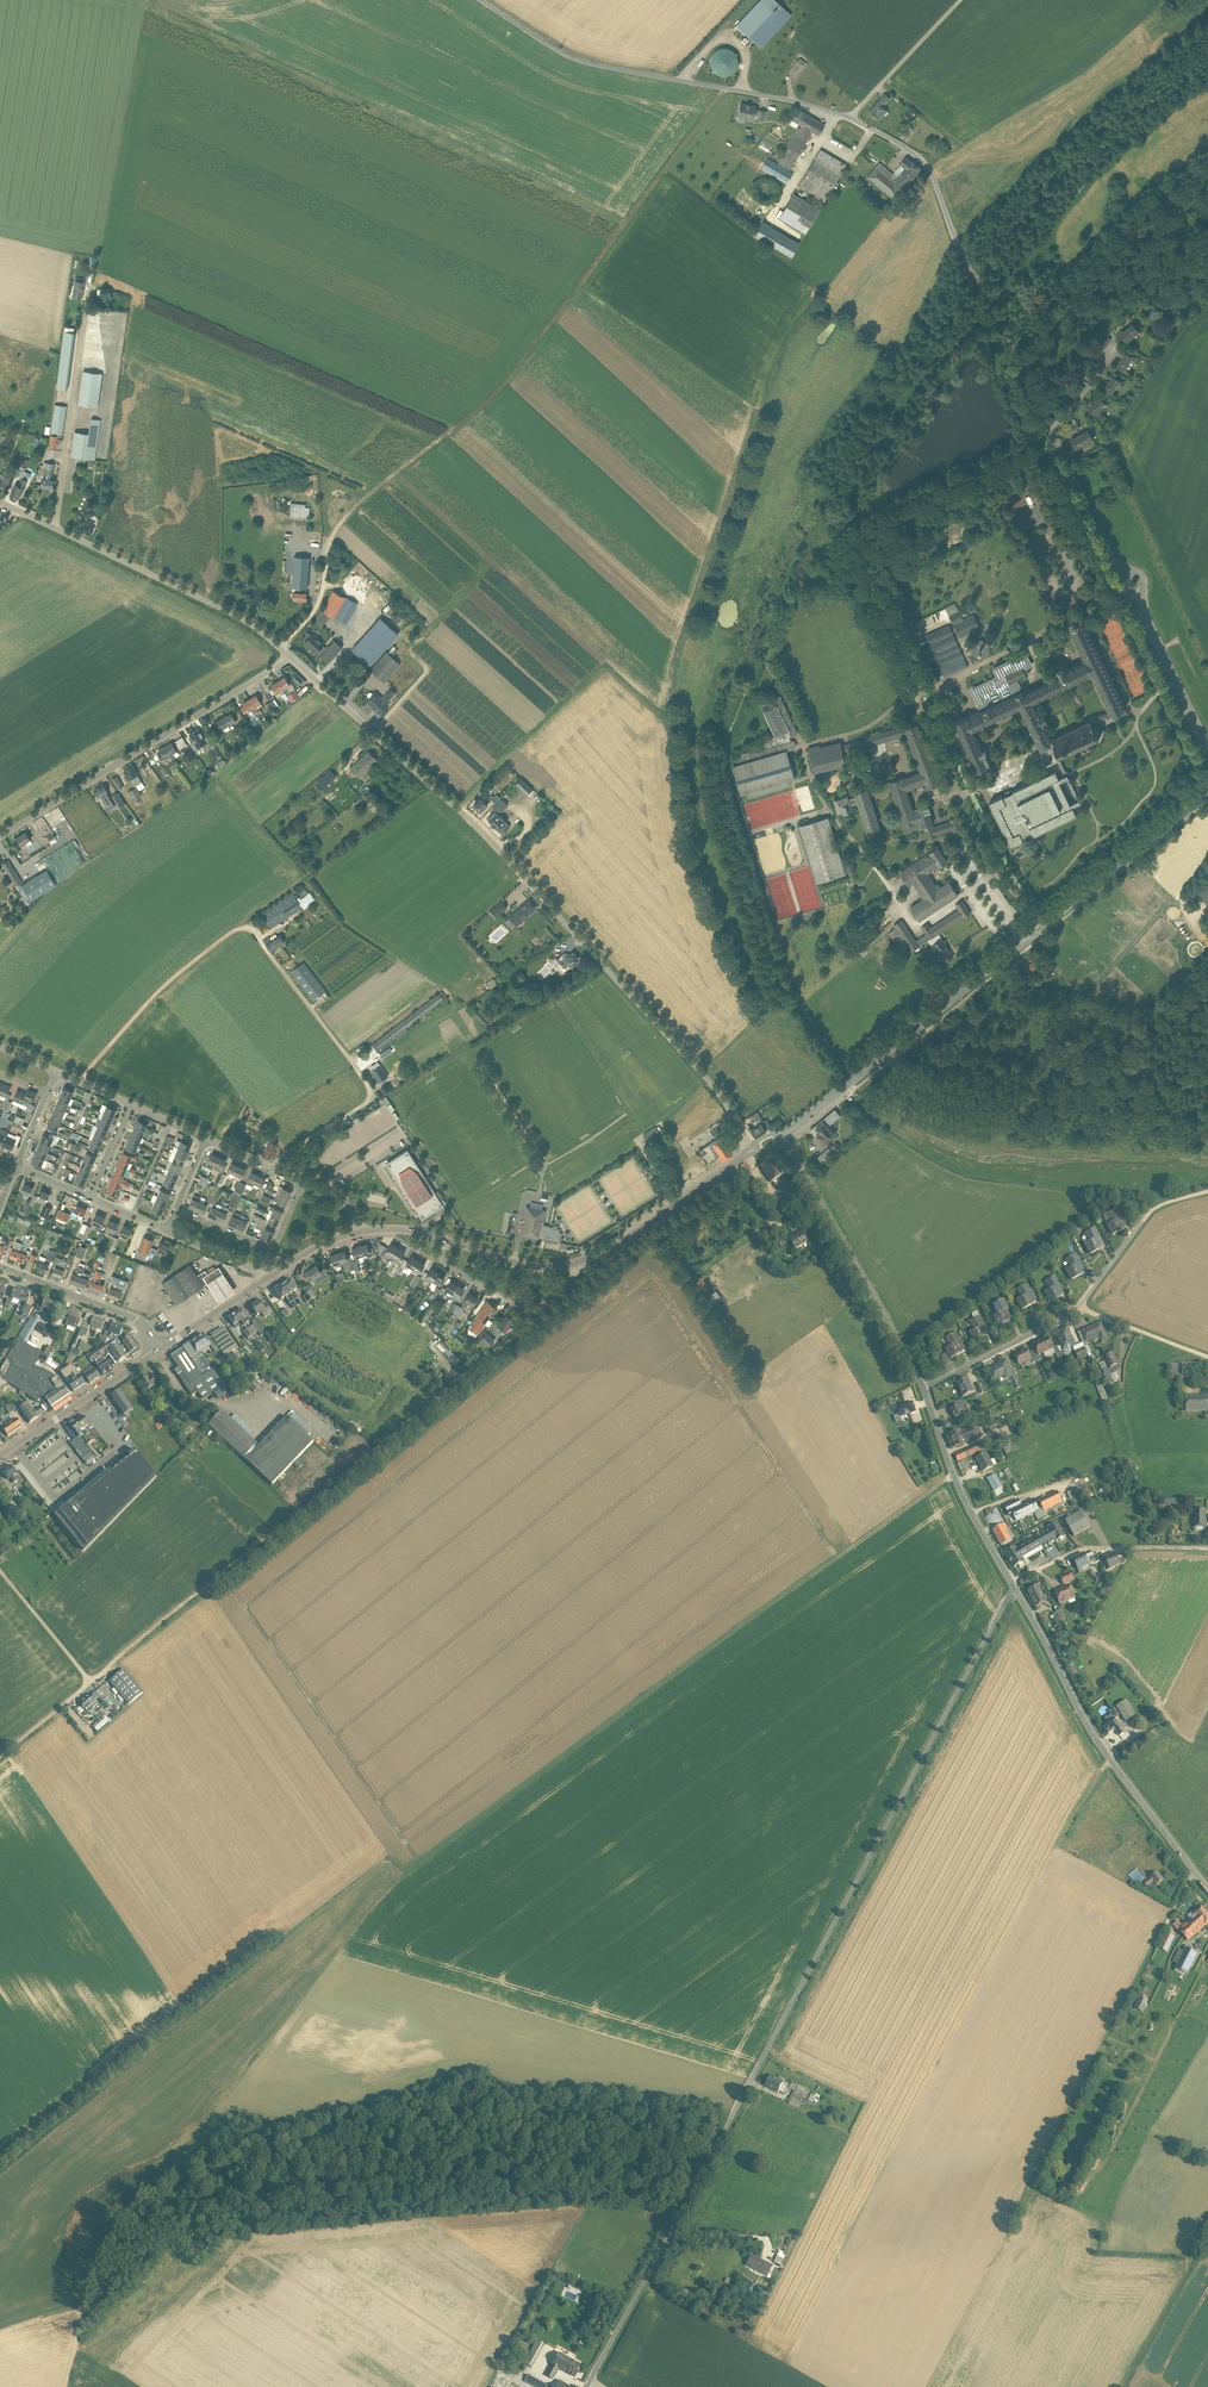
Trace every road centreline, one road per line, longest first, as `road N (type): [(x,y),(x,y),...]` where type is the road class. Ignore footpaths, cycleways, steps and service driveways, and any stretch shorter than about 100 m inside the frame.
road 1 (unclassified): [(1014,1588),(585,2386)]
road 2 (track): [(954,1475),(403,1874)]
road 3 (unclassified): [(751,1151),(720,1096),(531,887),(290,657)]
road 4 (track): [(326,550),(360,502),(502,386),(721,88)]
road 5 (track): [(536,1308),(485,1361),(90,1682)]
road 6 (secondary): [(784,1134),(1207,789)]
road 7 (secondary): [(1014,1588),(959,1488),(924,1388),(784,1134)]
road 8 (unclassified): [(850,118),(580,61),(481,0)]
road 9 (secondary): [(1207,1889),(1090,1728),(1014,1588)]
road 10 (unclassified): [(0,836),(290,657)]
road 11 (unclassified): [(290,657),(235,615),(56,528)]
road 12 (unclassified): [(0,1757),(90,1682),(0,1571)]
road 13 (residential): [(56,528),(90,288)]
road 14 (unclassified): [(991,302),(932,174),(908,148),(850,118)]
road 15 (secondary): [(576,1263),(615,1245),(751,1151)]
road 16 (track): [(1011,1583),(1087,1548),(1207,1549)]
road 17 (residential): [(443,1237),(446,1264),(522,1310),(560,1292),(576,1263)]
road 18 (secondary): [(0,1457),(158,1351)]
road 19 (tertiary): [(158,1351),(126,1314),(0,1267)]
road 20 (unclassified): [(991,302),(1069,467)]
road 21 (track): [(924,1388),(1080,1307)]
road 22 (residential): [(178,1207),(272,1246),(302,1183)]
road 23 (track): [(909,698),(836,544)]
road 24 (unclassified): [(1142,605),(1207,753)]
road 25 (residential): [(960,0),(850,118)]
road 26 (track): [(1191,2261),(1124,2386)]
road 27 (secondary): [(443,1237),(521,1264),(576,1263)]
road 28 (track): [(1207,1357),(1080,1307)]
road 29 (secondary): [(158,1351),(266,1281)]
road 30 (track): [(1080,1307),(1153,1208)]

